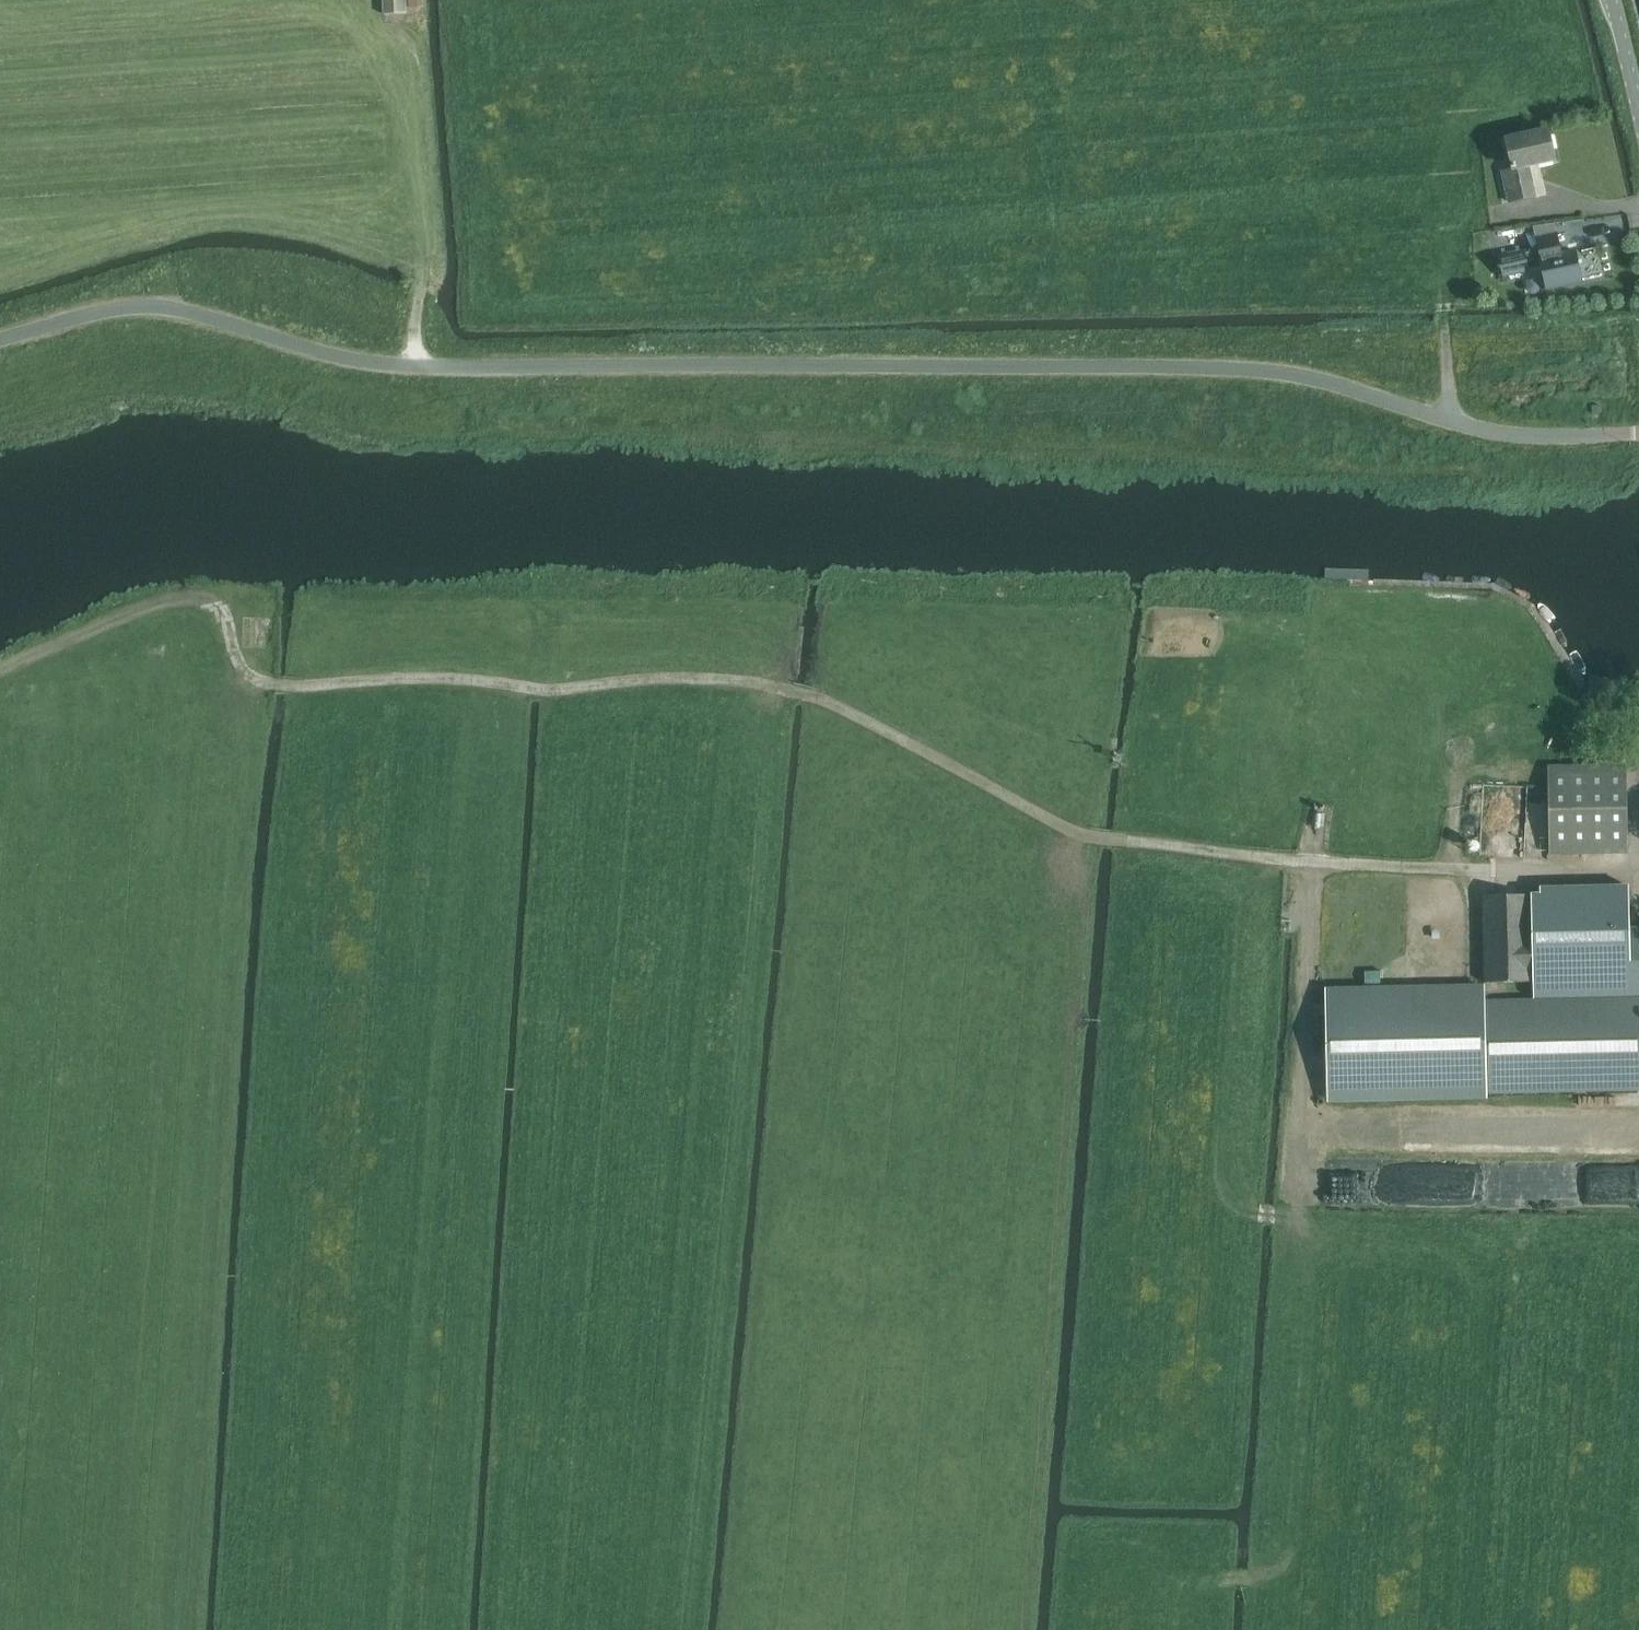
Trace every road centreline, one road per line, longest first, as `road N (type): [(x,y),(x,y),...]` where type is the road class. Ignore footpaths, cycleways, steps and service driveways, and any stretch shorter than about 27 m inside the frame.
road 1 (track): [(1638,866),(1508,874),(1097,839),(841,709),(755,682),(690,678),(555,693),(442,676),(274,686),(243,670),(222,604),(172,599),(0,673)]
road 2 (unclassified): [(0,341),(88,314),(164,309),(346,359),(417,369),(1225,369),(1328,383),(1518,436),(1638,434)]
road 3 (track): [(1450,213),(1452,421)]
road 4 (track): [(418,180),(417,369)]
road 5 (unclassified): [(1638,124),(1609,0)]

